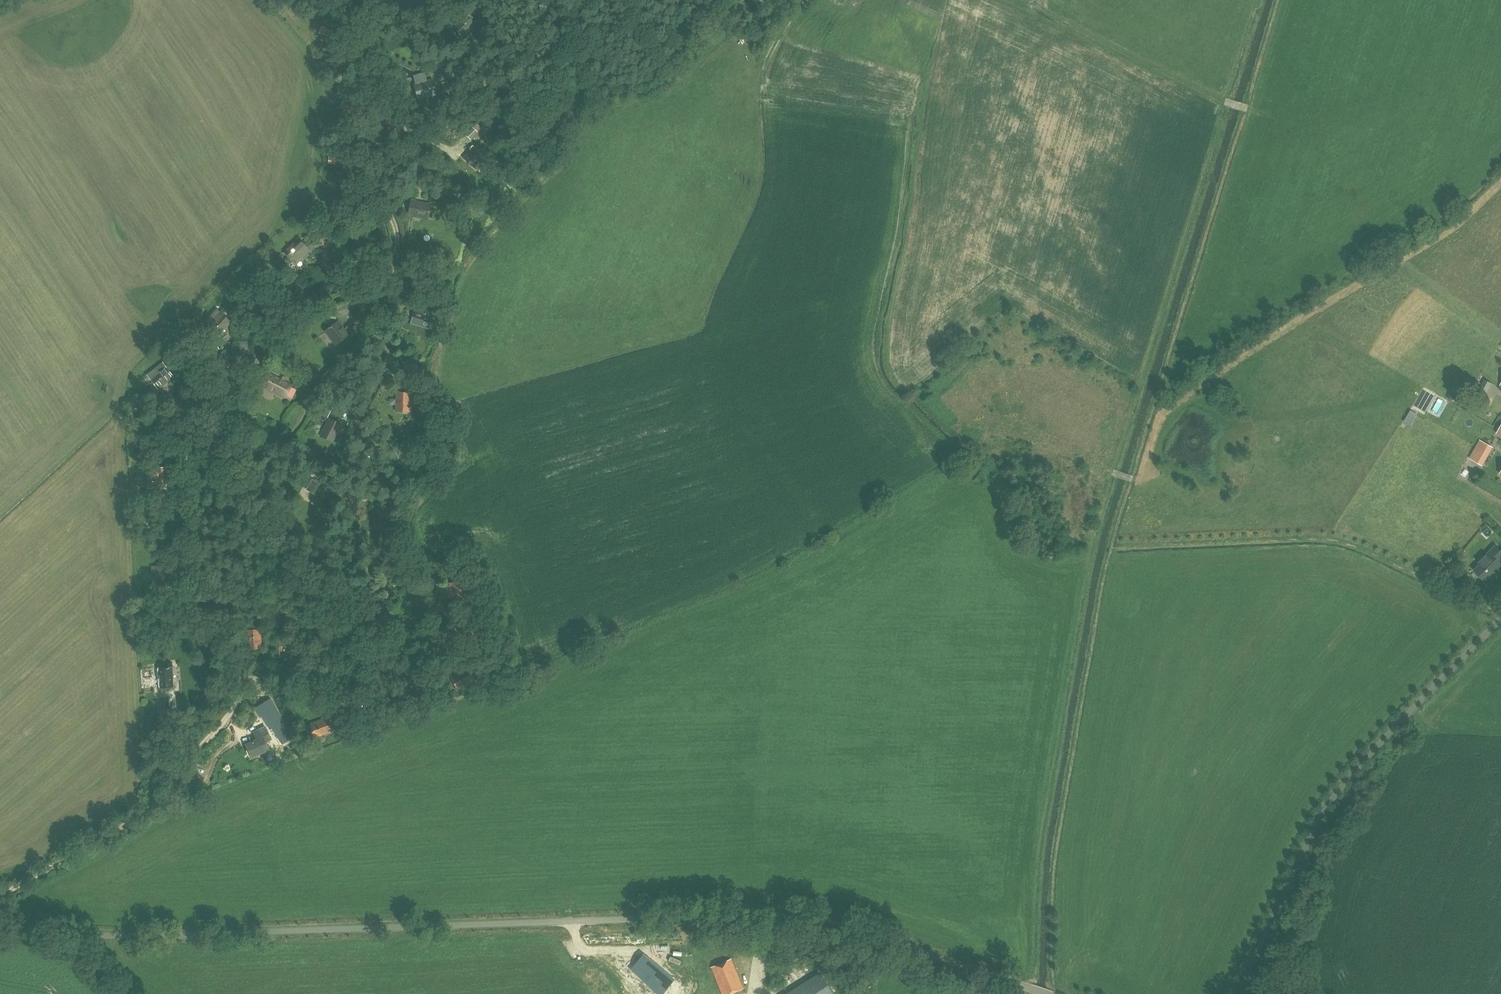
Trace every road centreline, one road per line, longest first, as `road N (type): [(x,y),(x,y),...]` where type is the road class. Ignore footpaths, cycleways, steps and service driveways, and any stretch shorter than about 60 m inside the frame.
road 1 (unclassified): [(1046,993),(847,924),(799,916),(103,937),(0,919)]
road 2 (unclassified): [(1500,620),(1334,796),(1237,993)]

